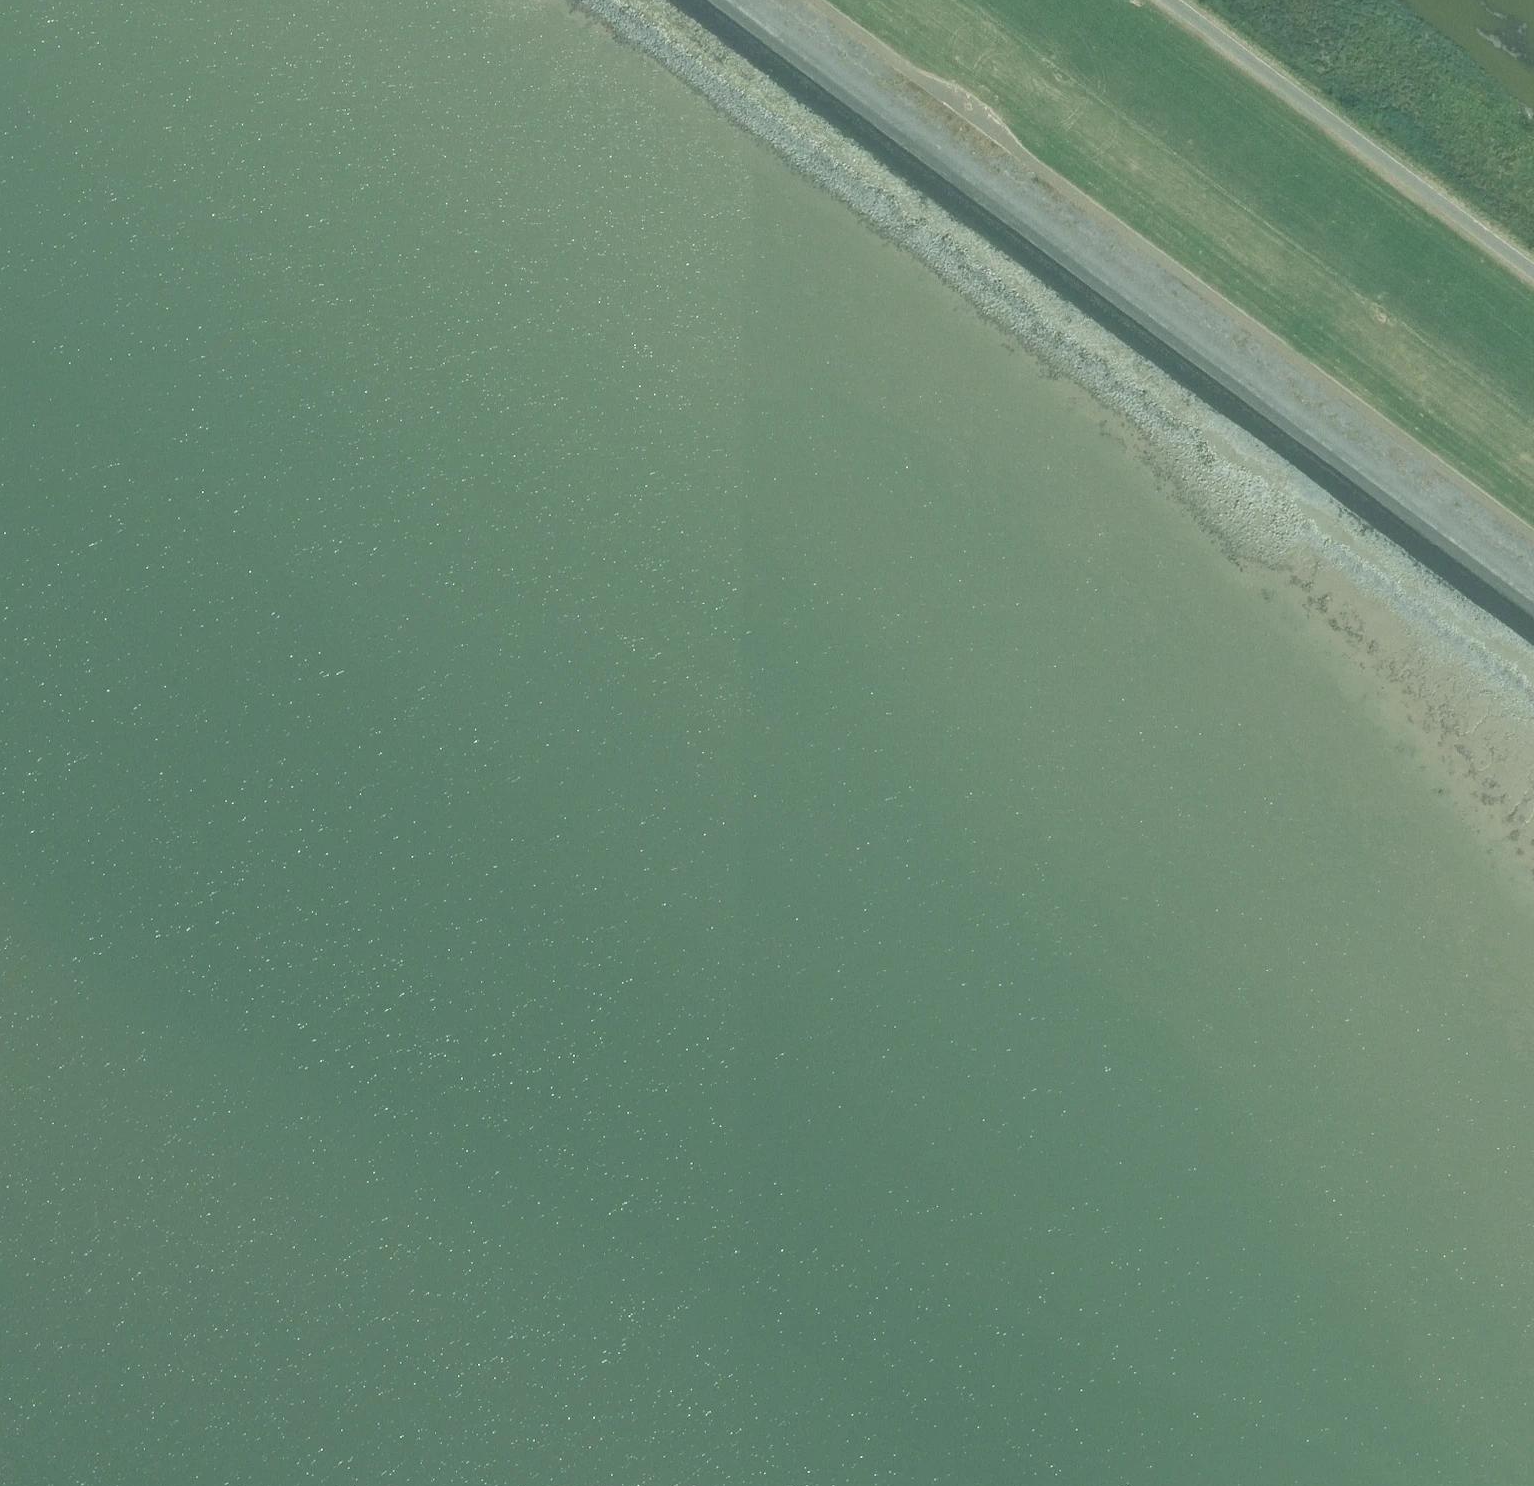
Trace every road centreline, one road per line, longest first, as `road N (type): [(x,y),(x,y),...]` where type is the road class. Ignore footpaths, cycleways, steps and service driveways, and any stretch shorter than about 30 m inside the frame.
road 1 (unclassified): [(1533,280),(1130,0)]

